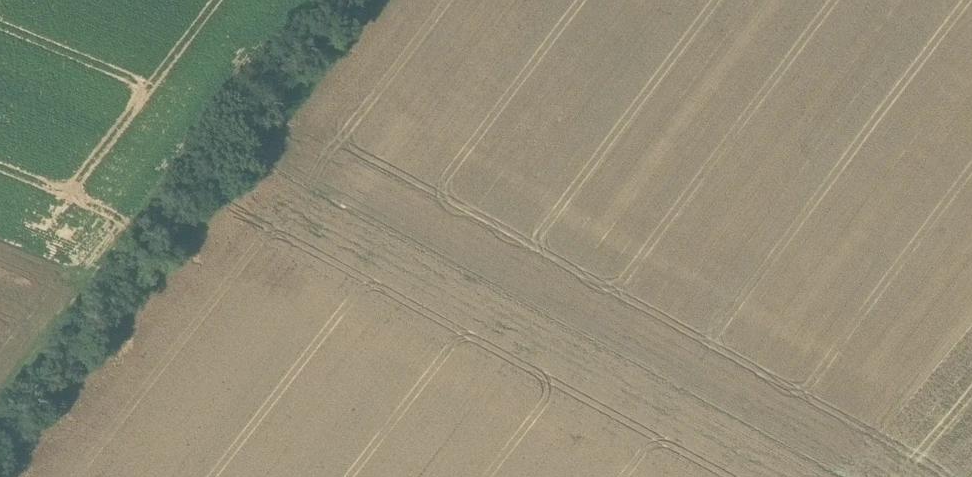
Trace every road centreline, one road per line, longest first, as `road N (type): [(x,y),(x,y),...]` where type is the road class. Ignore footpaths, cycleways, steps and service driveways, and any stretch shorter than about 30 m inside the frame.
road 1 (track): [(417,0),(60,476)]
road 2 (track): [(0,425),(323,0)]

